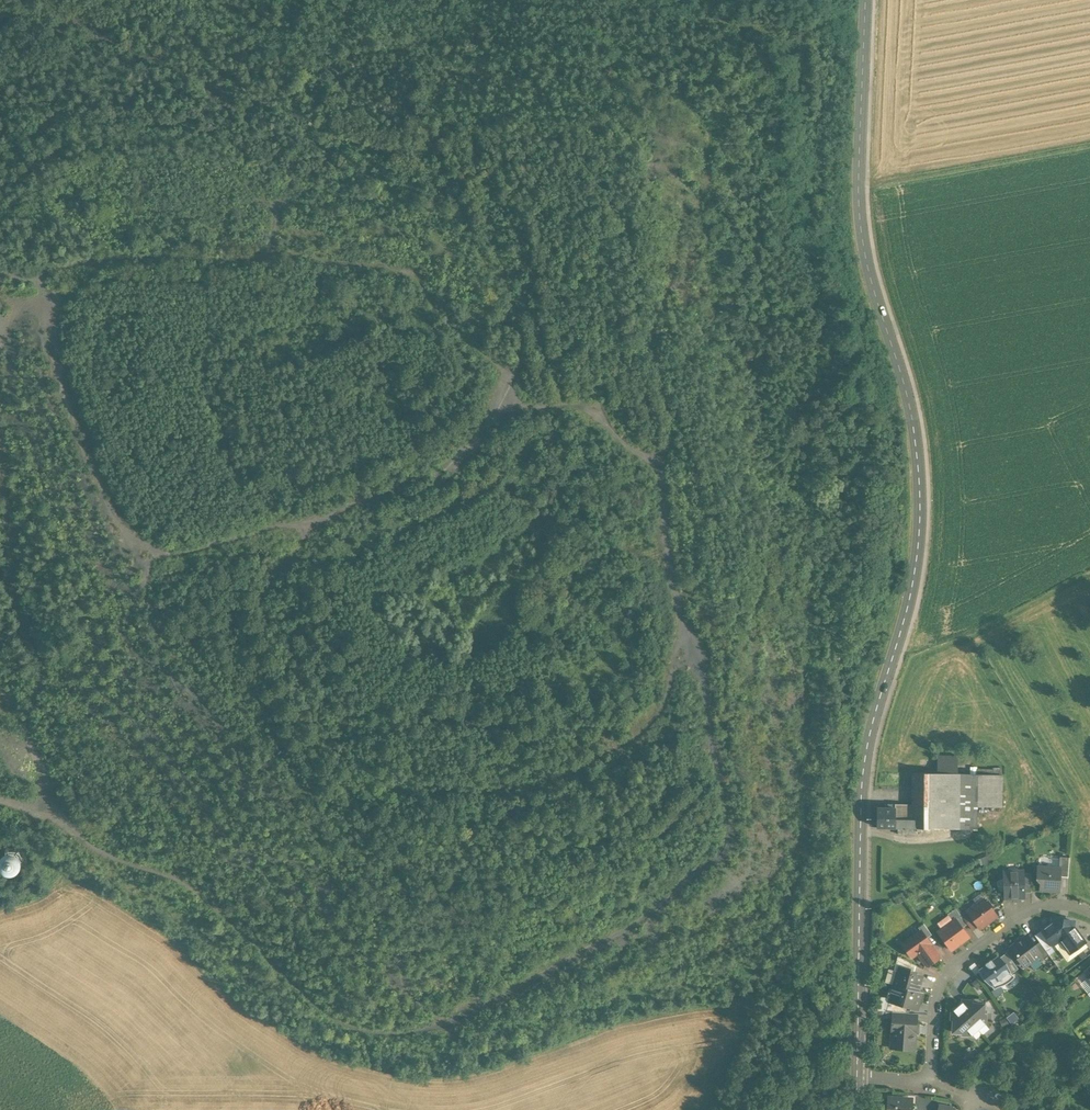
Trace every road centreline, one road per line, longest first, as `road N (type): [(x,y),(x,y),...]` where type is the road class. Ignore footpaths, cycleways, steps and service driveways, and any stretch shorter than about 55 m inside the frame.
road 1 (residential): [(855,1074),(865,746),(899,666),(927,541),(921,446),(864,226),(875,0)]
road 2 (residential): [(929,1083),(939,986),(954,968),(1039,910),(1089,911)]
road 3 (track): [(1089,154),(865,192)]

